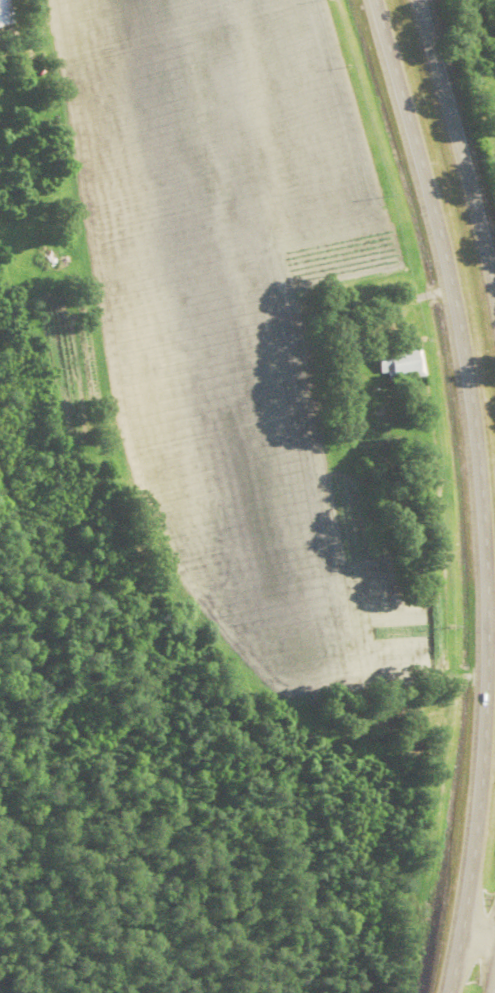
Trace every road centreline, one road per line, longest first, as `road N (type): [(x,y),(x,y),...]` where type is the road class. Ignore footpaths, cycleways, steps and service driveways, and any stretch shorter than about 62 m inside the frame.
road 1 (primary): [(373,0),(452,298),(482,534),(480,773),(445,992)]
road 2 (primary): [(494,298),(419,0)]

